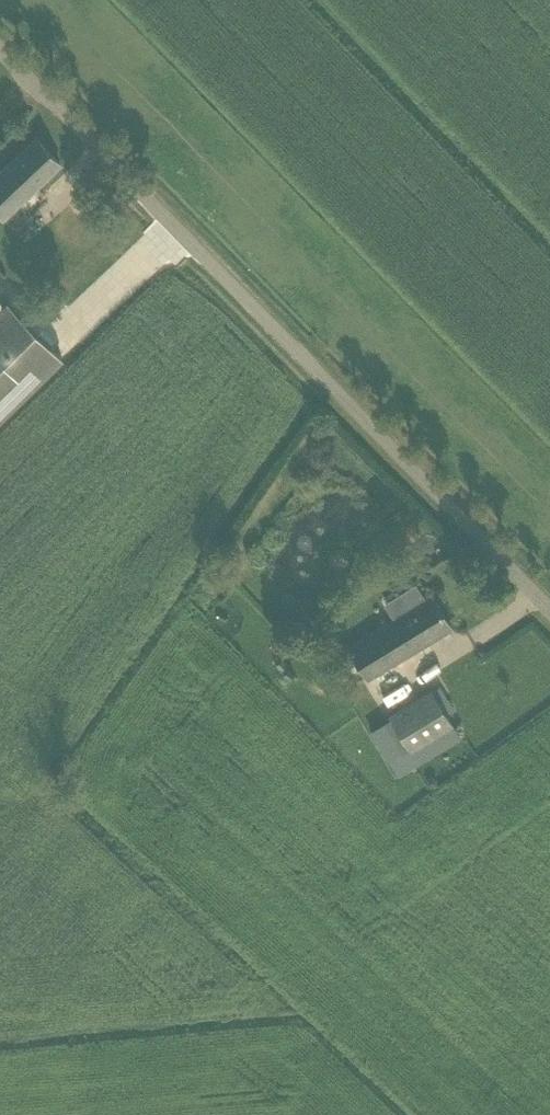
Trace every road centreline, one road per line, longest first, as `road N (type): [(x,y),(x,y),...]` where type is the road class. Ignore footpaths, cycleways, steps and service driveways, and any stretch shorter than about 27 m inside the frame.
road 1 (unclassified): [(549,610),(0,49)]

